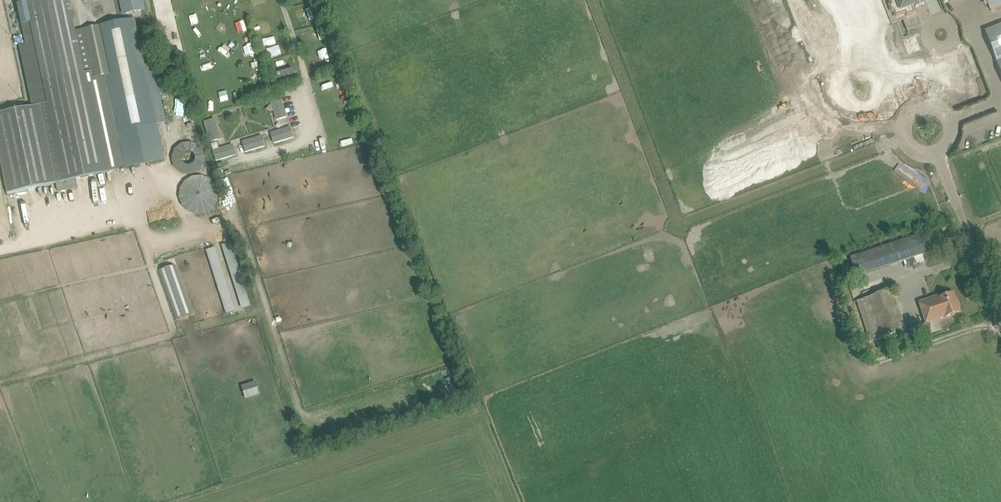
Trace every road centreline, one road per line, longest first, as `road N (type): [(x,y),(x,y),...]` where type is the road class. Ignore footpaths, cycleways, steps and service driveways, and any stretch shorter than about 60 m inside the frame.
road 1 (unclassified): [(1000,309),(879,0)]

